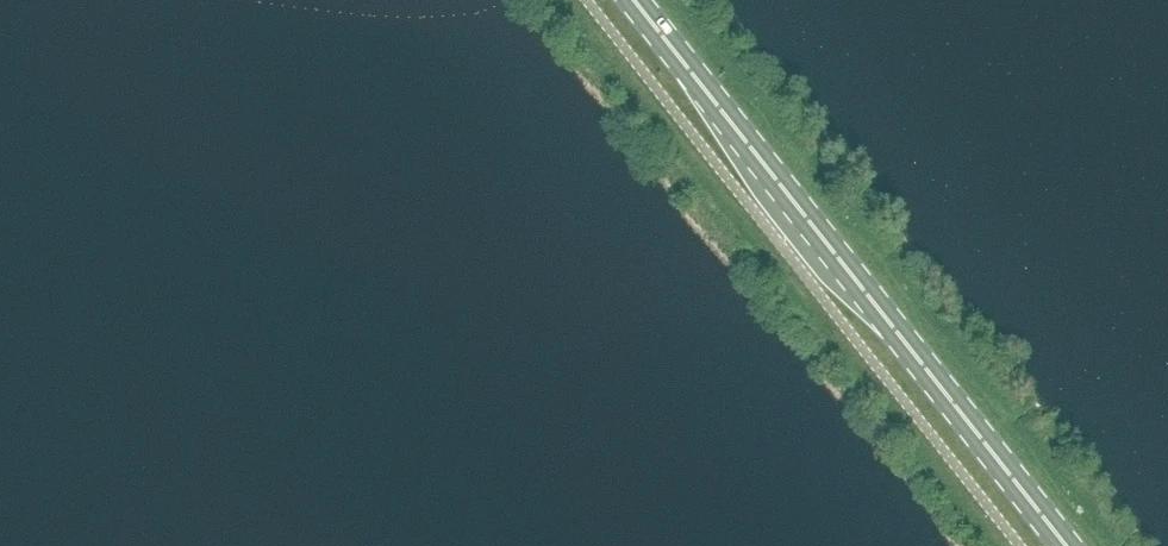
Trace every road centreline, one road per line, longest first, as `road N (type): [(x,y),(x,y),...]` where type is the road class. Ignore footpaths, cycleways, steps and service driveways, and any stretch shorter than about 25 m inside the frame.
road 1 (primary): [(1065,545),(632,0)]

